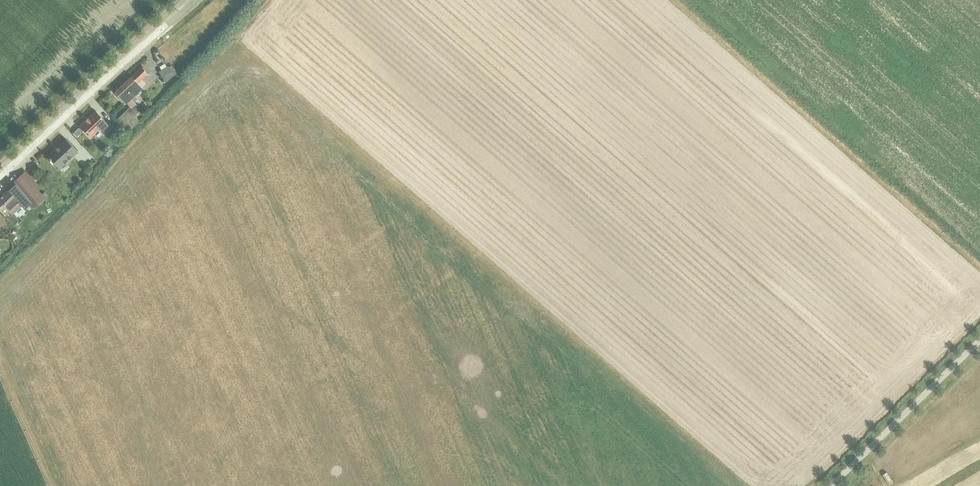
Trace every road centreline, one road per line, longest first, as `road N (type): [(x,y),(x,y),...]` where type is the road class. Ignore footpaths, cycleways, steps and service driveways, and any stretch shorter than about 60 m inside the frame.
road 1 (tertiary): [(194,0),(0,179)]
road 2 (unclassified): [(979,334),(830,485)]

